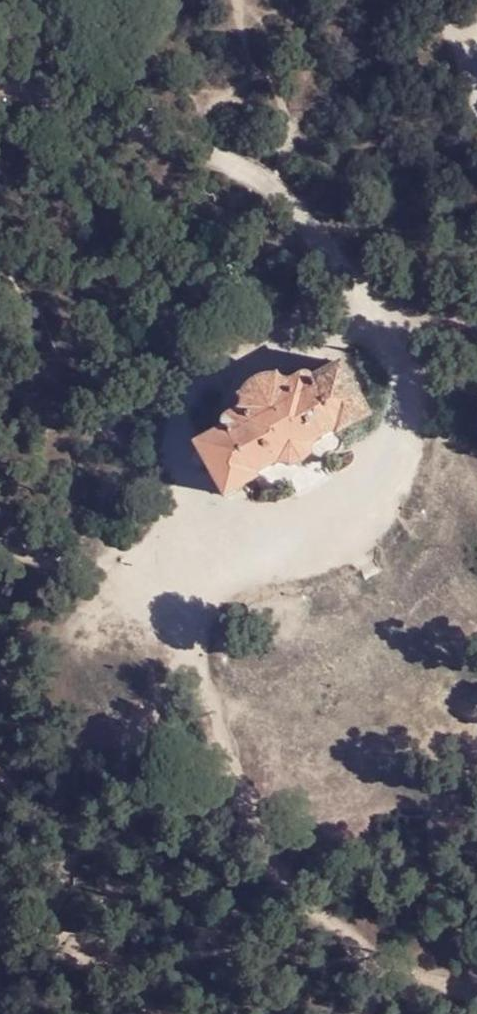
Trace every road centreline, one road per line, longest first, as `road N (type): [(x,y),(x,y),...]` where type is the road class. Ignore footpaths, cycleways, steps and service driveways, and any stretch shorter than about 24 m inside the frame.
road 1 (track): [(199,565),(207,714),(222,762),(295,887),(369,967),(360,1013)]
road 2 (track): [(0,82),(71,102),(274,190),(404,344)]
road 3 (track): [(404,344),(404,450),(384,483),(356,509),(284,547),(199,565)]
road 4 (track): [(0,545),(58,559),(199,565)]
road 5 (track): [(49,917),(104,953),(161,1013)]

